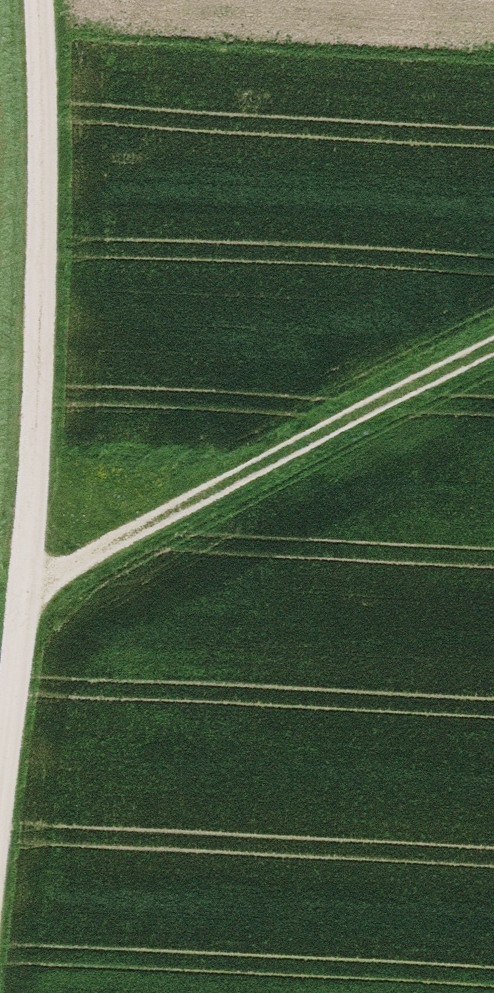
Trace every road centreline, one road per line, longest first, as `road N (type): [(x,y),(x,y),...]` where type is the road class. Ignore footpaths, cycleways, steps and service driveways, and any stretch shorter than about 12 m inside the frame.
road 1 (track): [(37,0),(22,604),(0,763)]
road 2 (track): [(22,604),(306,442),(493,346)]

